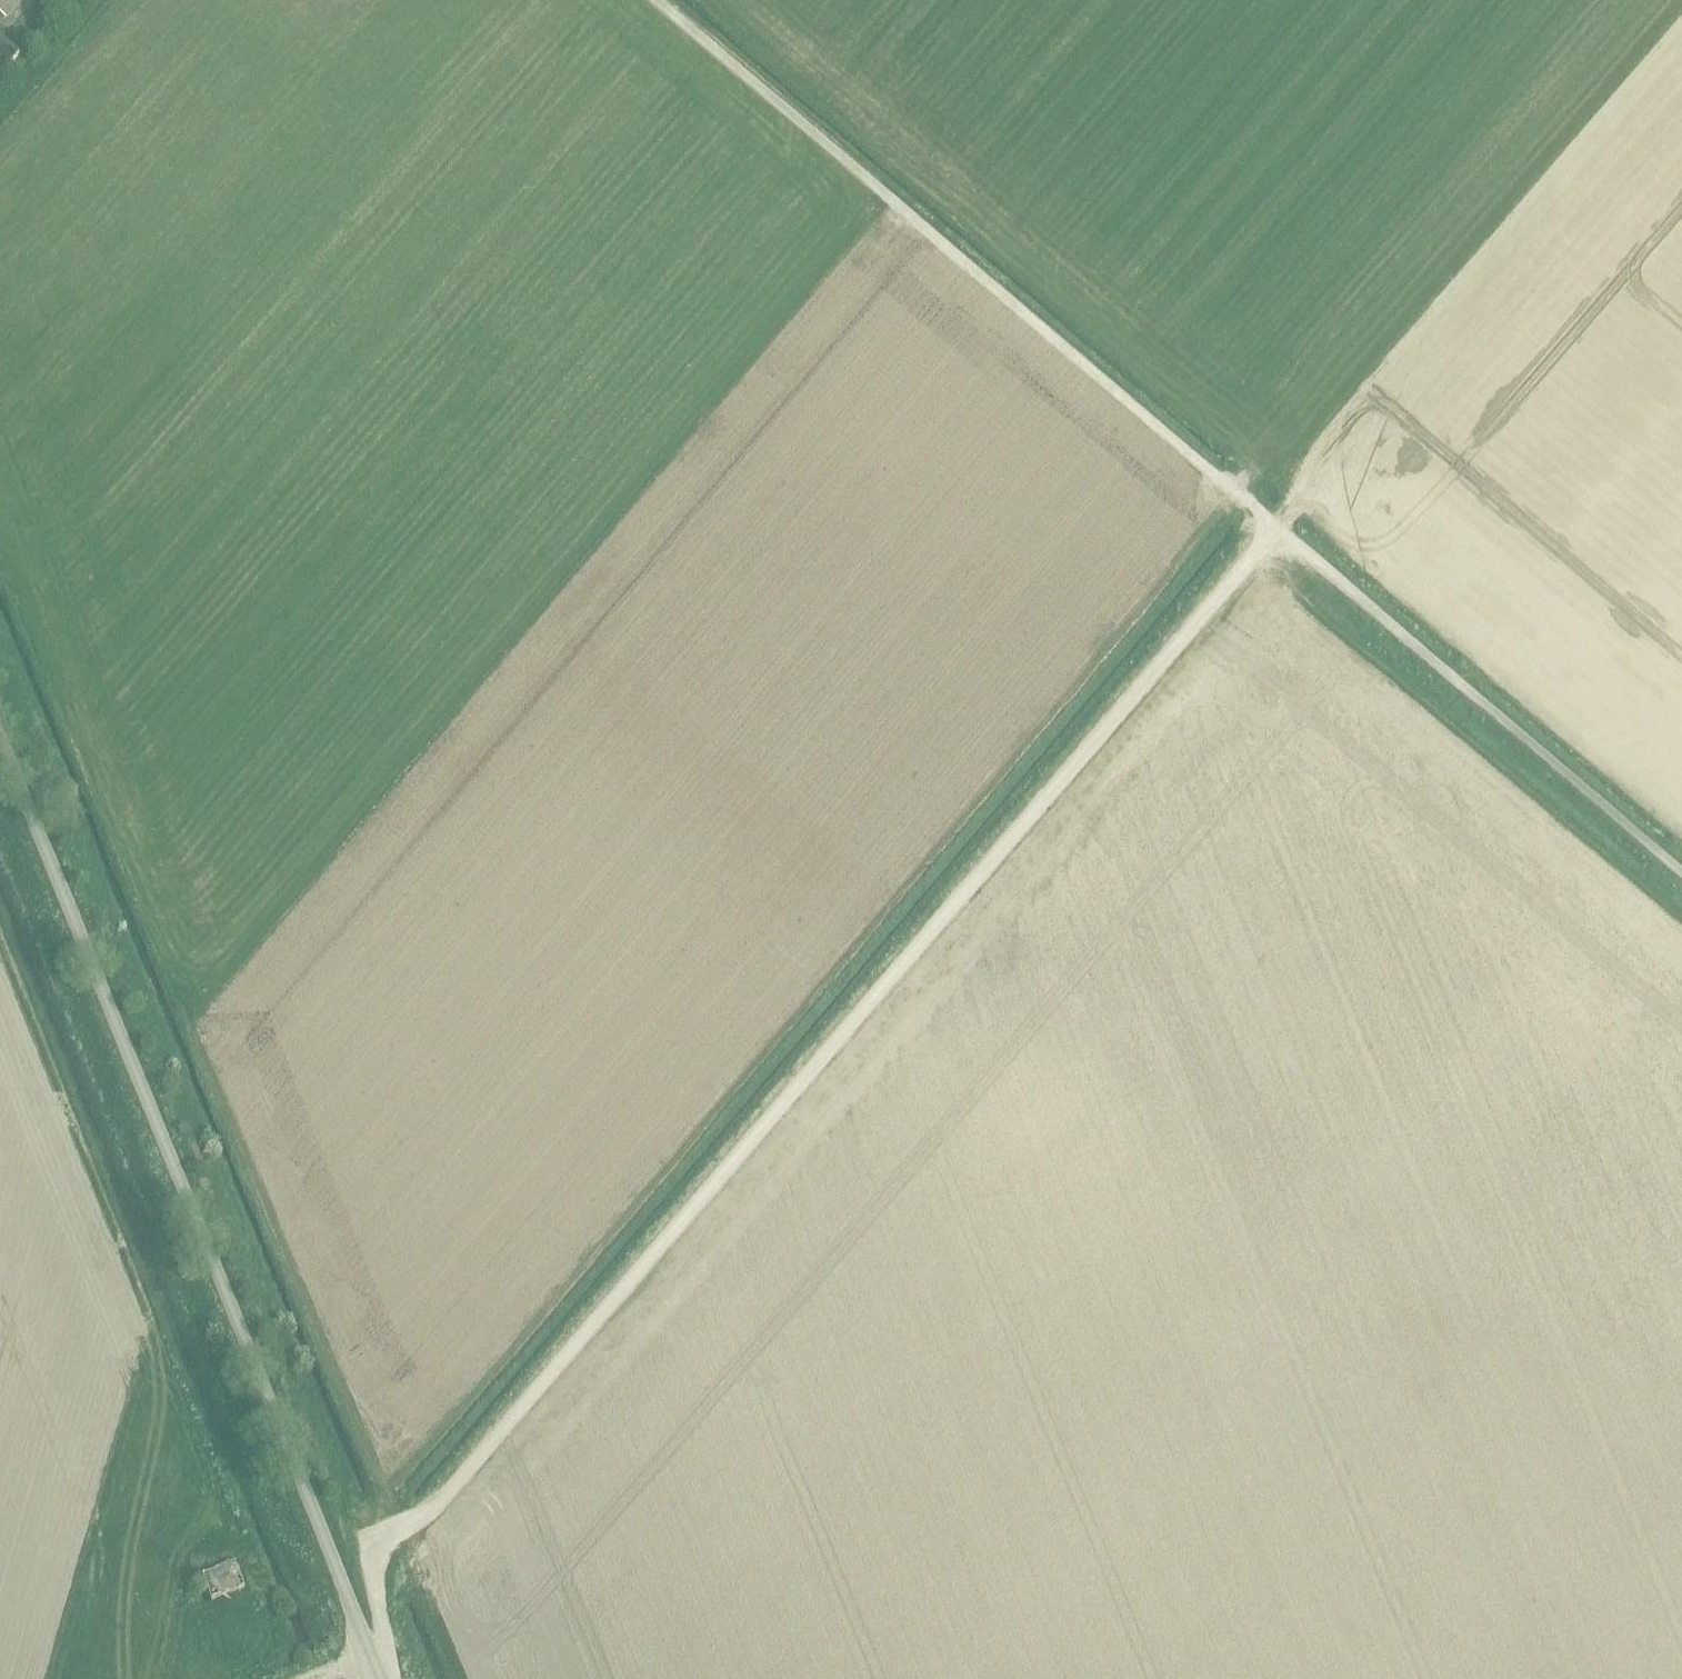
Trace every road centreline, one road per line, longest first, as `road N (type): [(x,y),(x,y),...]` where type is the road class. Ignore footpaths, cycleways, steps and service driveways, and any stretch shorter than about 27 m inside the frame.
road 1 (track): [(378,1671),(371,1561),(384,1536),(439,1502),(1276,528)]
road 2 (track): [(1681,869),(659,0)]
road 3 (unclassified): [(381,1678),(0,737)]

